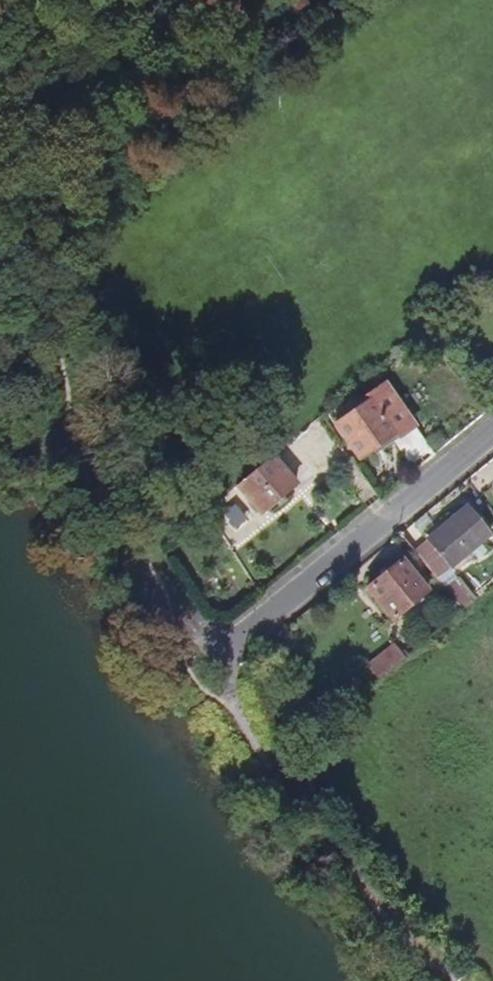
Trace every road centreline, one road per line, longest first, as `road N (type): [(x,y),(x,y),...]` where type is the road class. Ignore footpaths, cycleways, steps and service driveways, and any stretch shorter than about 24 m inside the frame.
road 1 (residential): [(194,683),(492,440)]

